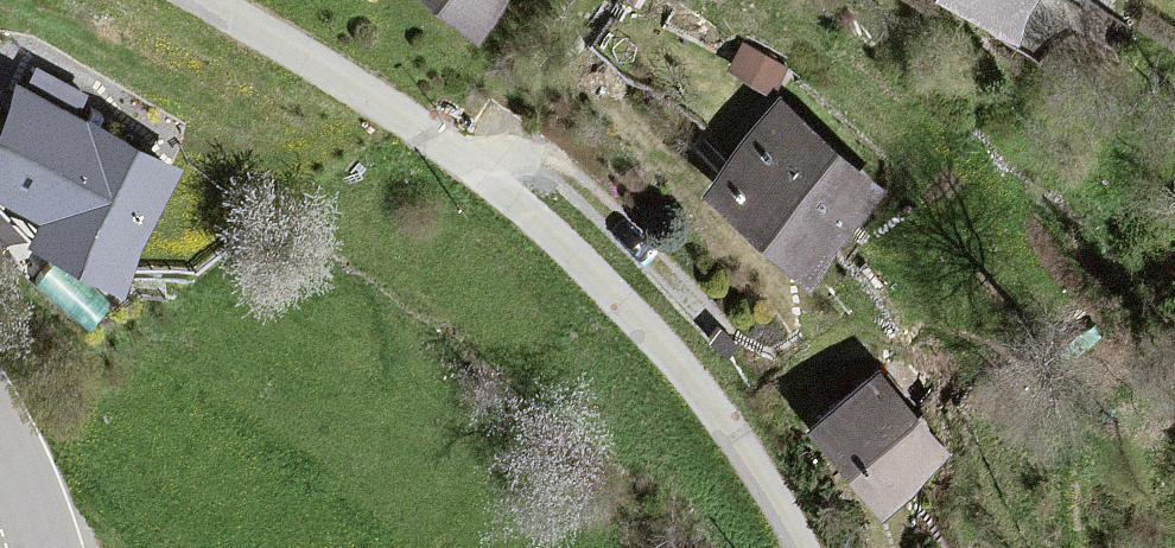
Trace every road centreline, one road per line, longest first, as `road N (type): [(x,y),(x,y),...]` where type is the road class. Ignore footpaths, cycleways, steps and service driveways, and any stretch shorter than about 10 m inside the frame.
road 1 (residential): [(802,547),(708,404),(528,226),(423,142),(186,0)]
road 2 (track): [(747,367),(565,183),(506,165),(475,183)]
road 3 (tertiary): [(48,547),(0,431)]

